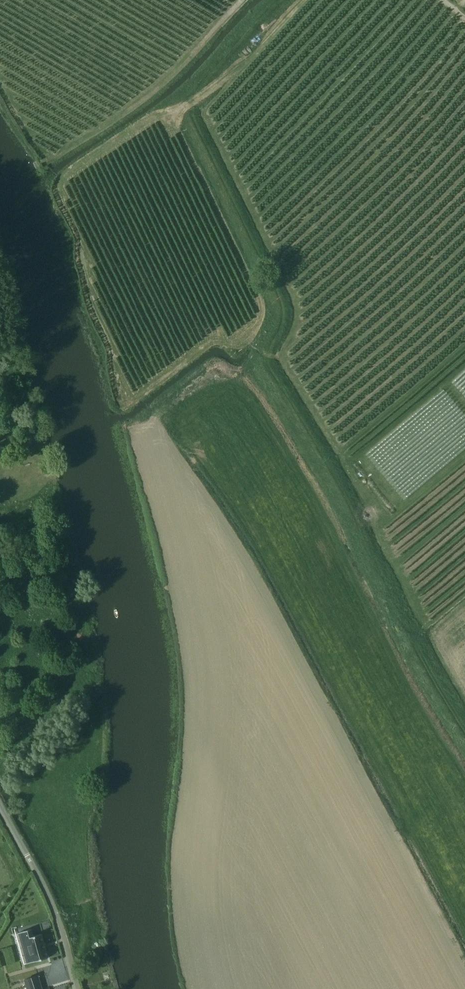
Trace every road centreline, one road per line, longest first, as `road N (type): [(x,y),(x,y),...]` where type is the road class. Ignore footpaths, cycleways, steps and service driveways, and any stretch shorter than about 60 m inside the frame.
road 1 (residential): [(76,988),(58,921),(26,855)]

